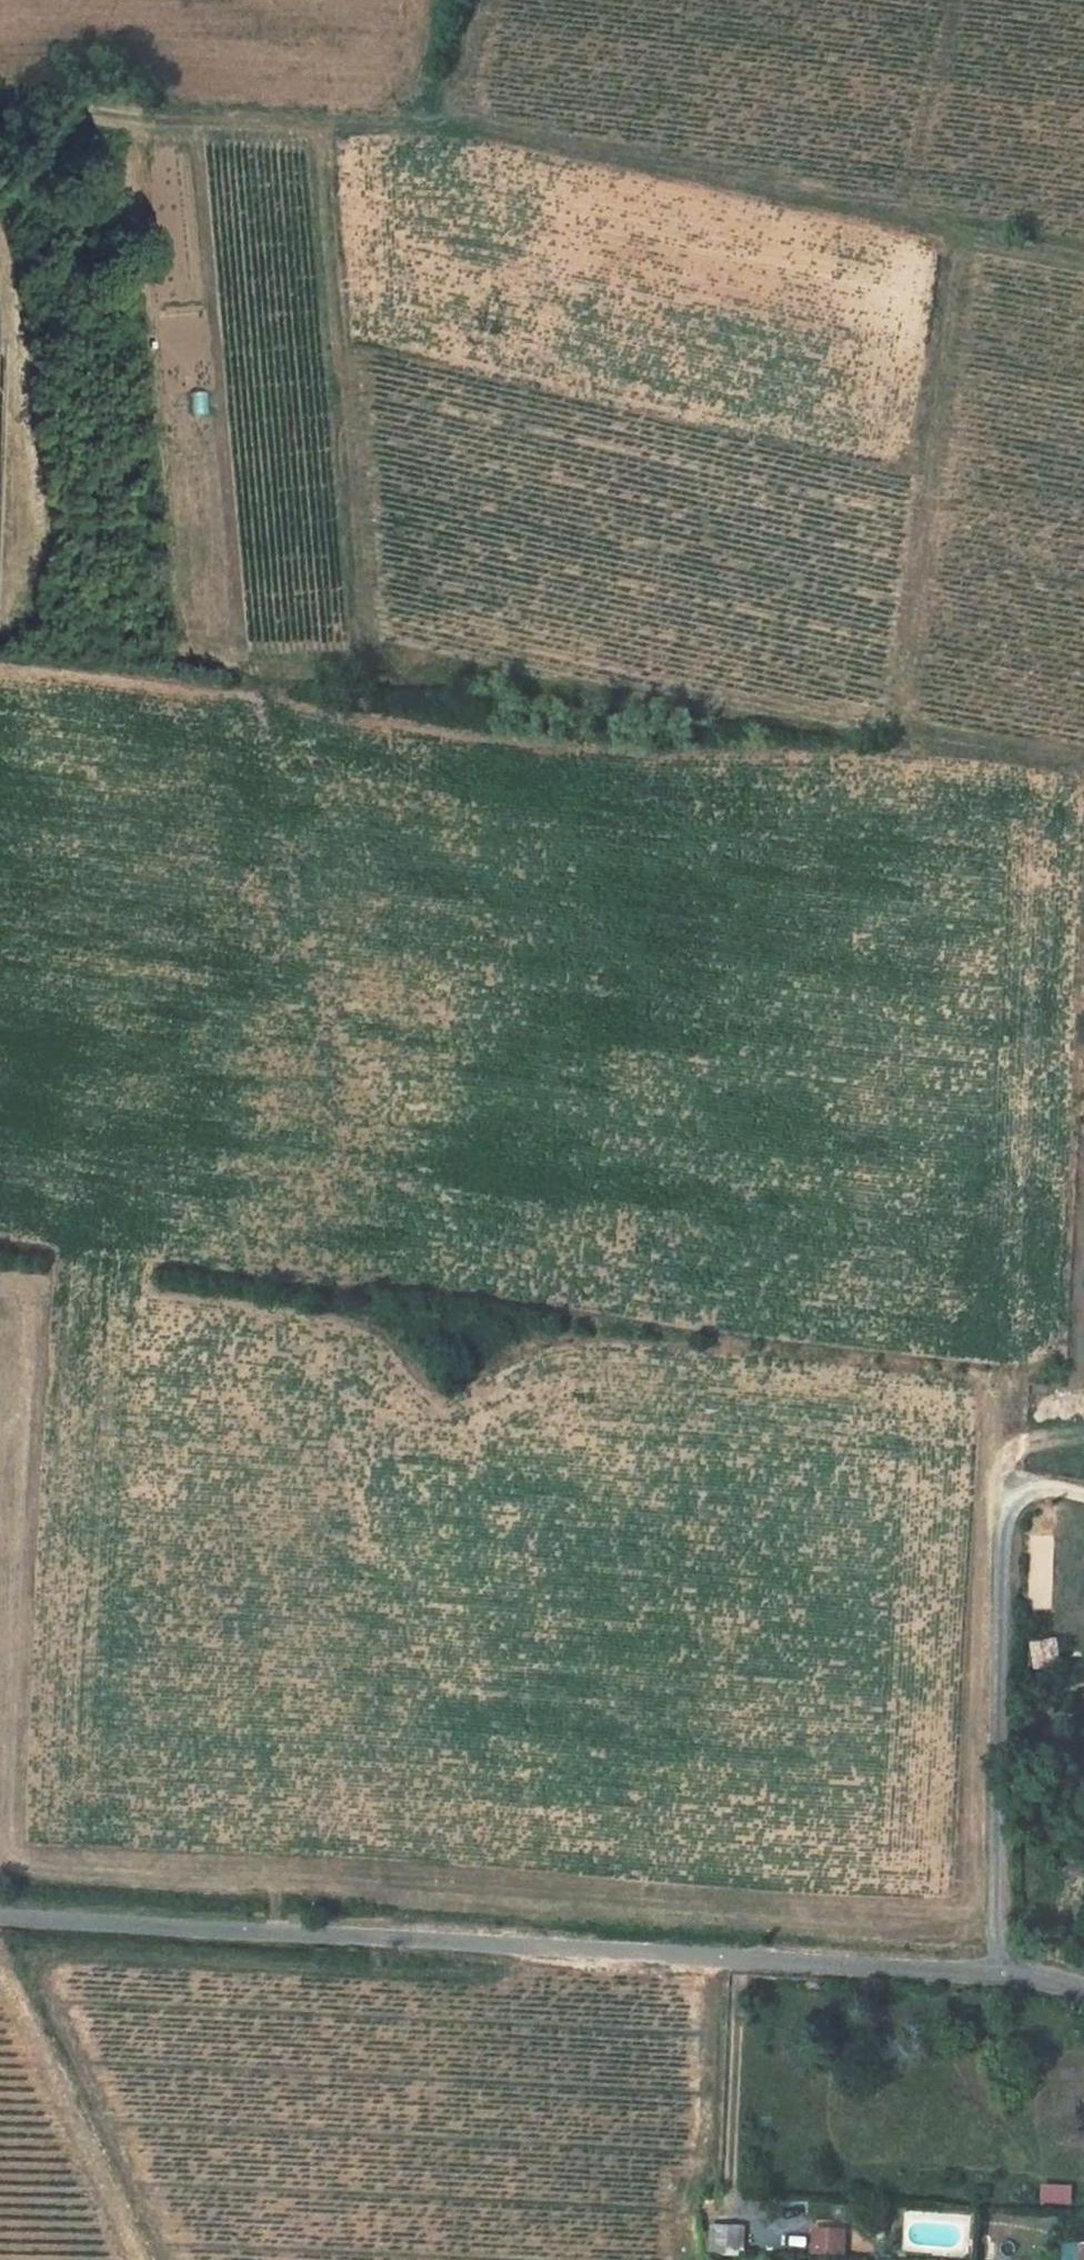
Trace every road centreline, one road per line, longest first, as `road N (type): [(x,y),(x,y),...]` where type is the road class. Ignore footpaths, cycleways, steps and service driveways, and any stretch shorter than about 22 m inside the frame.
road 1 (unclassified): [(1083,1989),(999,1977),(0,1915)]

